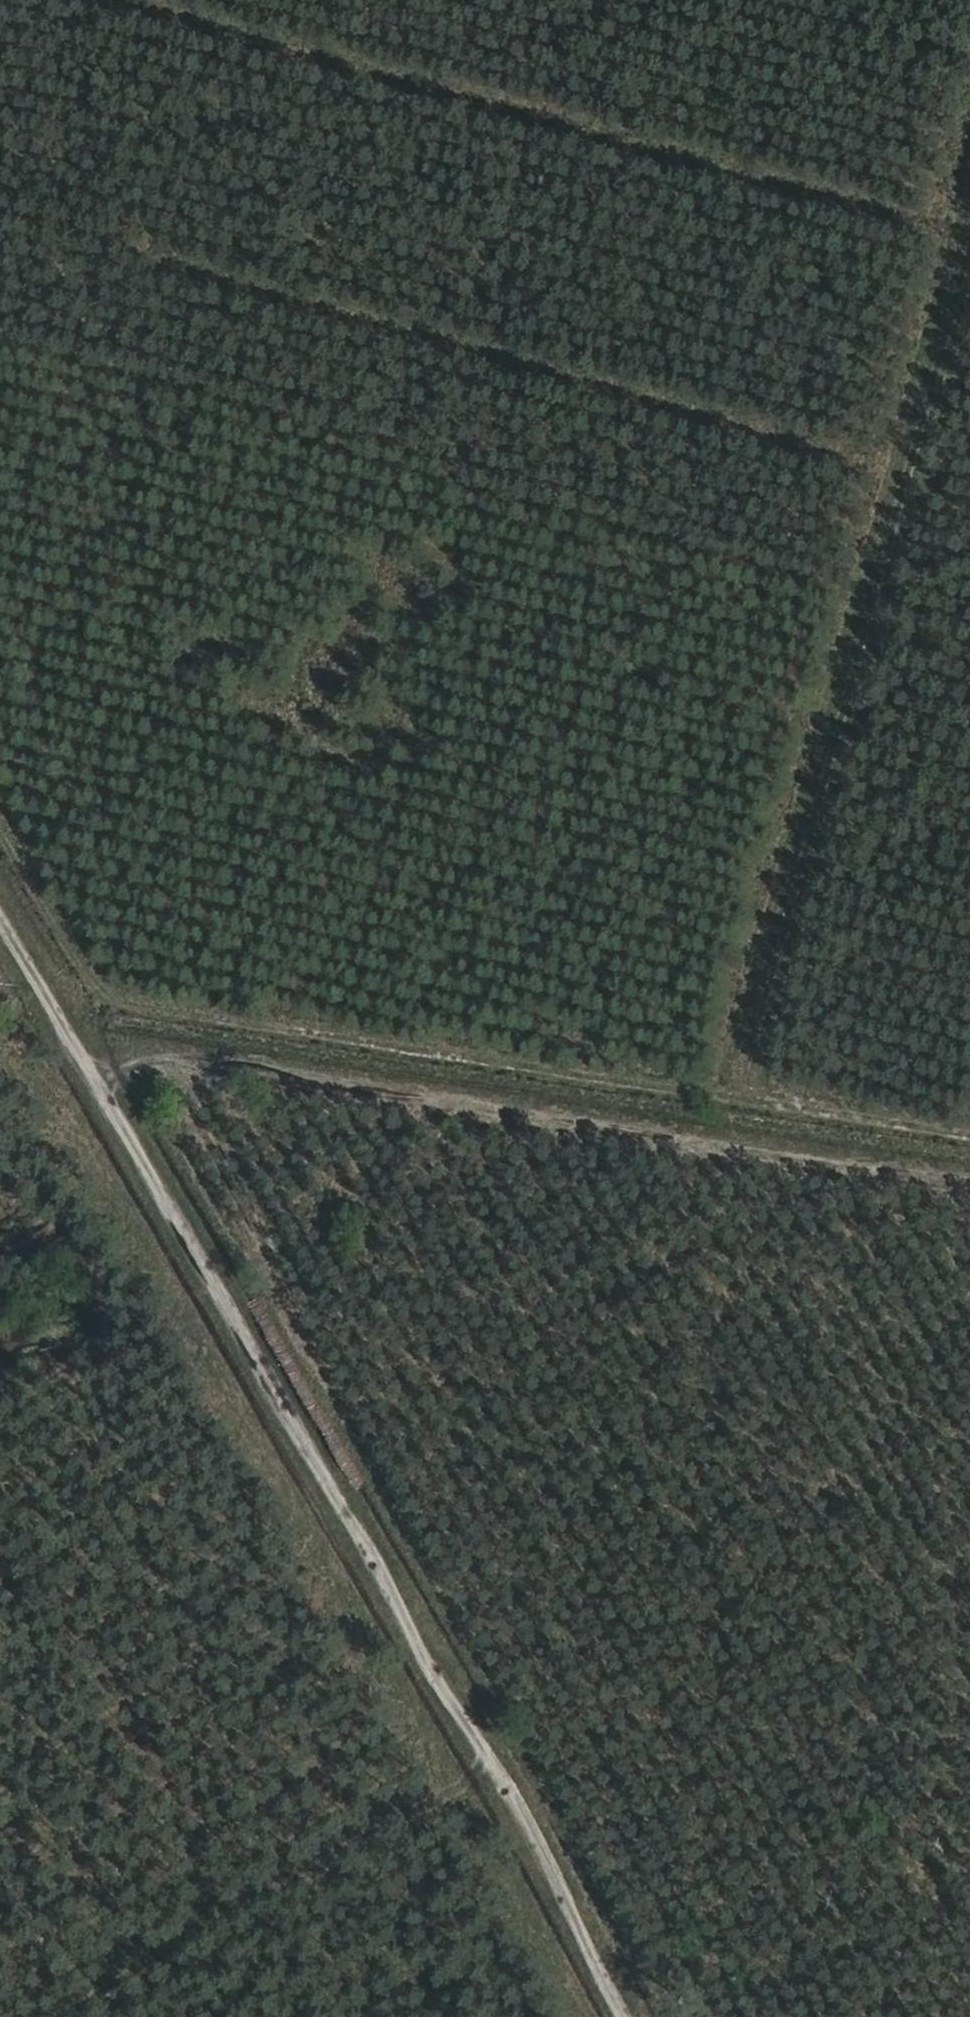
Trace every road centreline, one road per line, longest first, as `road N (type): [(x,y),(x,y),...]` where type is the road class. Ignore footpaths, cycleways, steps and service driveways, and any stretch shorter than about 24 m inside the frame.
road 1 (track): [(633,2016),(0,920)]
road 2 (track): [(158,2016),(501,1789)]

